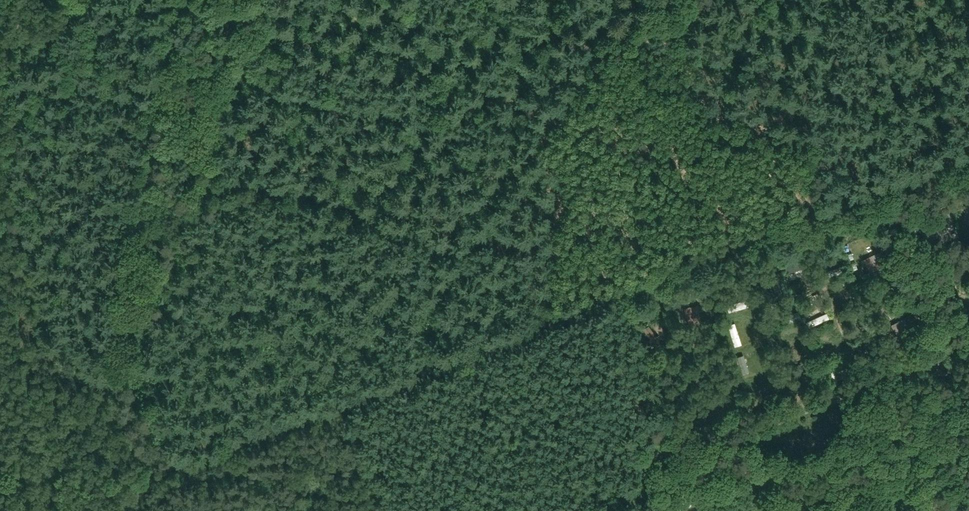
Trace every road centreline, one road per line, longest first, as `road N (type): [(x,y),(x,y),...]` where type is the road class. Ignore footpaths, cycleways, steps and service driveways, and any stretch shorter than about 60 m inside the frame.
road 1 (track): [(110,510),(968,154)]
road 2 (track): [(40,0),(15,72),(25,266),(91,362),(117,375)]
road 3 (track): [(796,225),(855,0)]
road 4 (track): [(238,0),(180,187)]
road 5 (track): [(117,375),(120,408),(167,487)]

